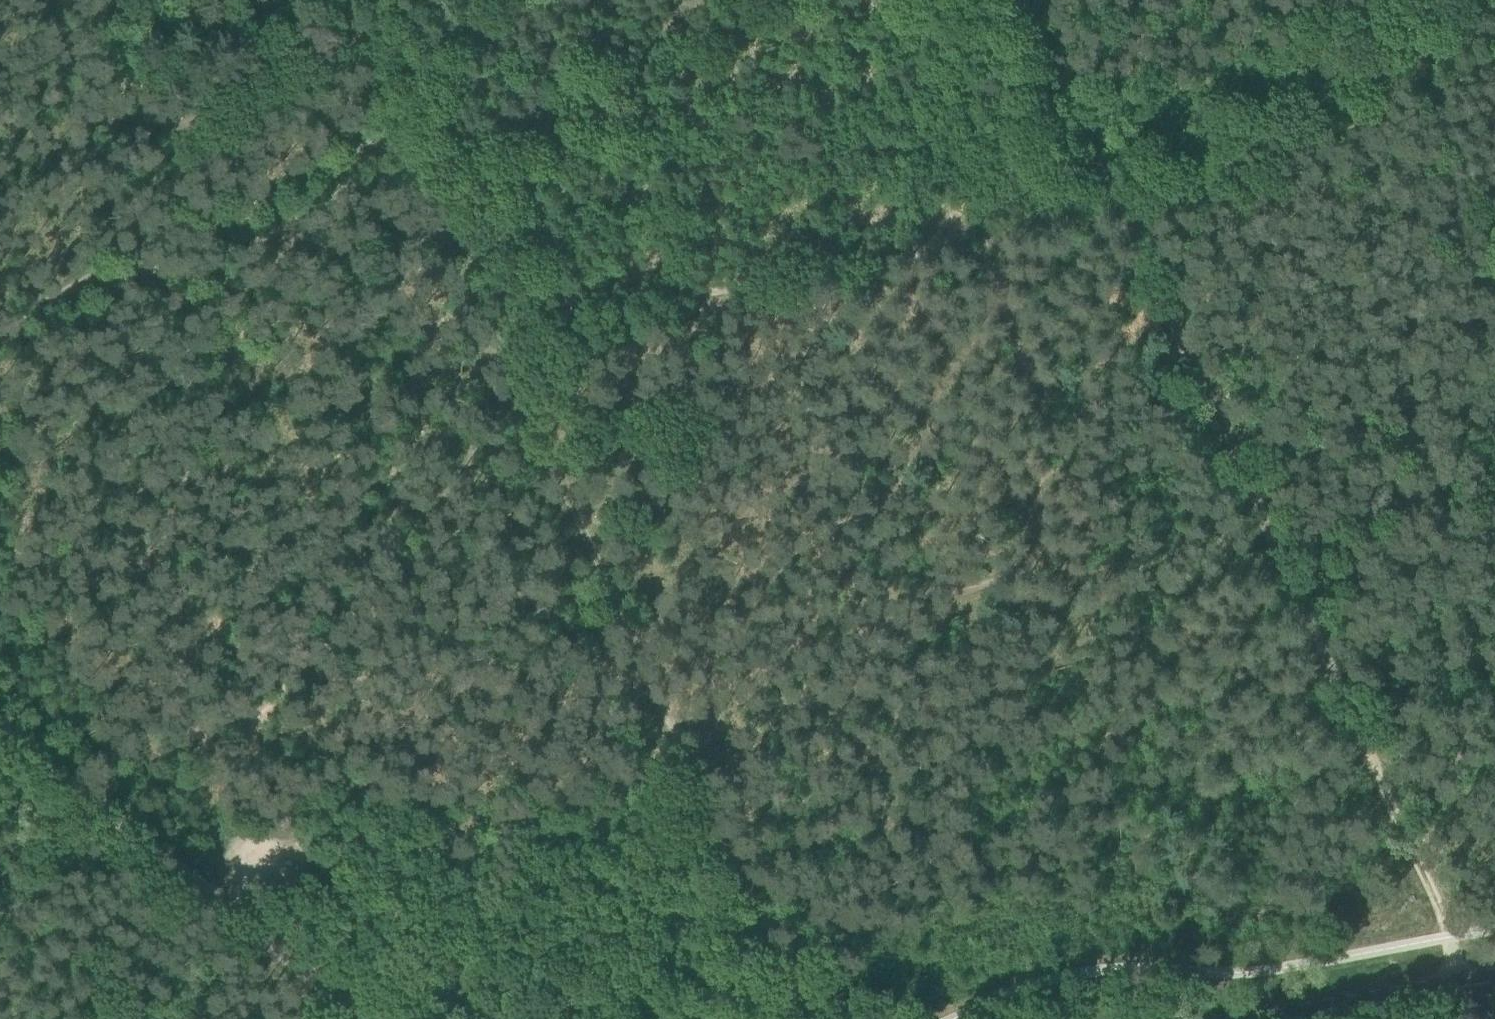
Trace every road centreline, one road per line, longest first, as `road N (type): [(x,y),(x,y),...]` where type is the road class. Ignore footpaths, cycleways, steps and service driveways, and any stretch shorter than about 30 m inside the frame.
road 1 (track): [(1492,1018),(1026,0)]
road 2 (track): [(981,243),(1266,972)]
road 3 (track): [(811,1018),(496,344)]
road 4 (track): [(1130,221),(981,243),(496,344)]
road 5 (track): [(222,904),(307,801),(335,786),(384,786),(493,845),(546,835),(694,778)]
road 6 (unclassified): [(364,1018),(0,715)]
road 7 (track): [(387,126),(0,323)]
road 8 (track): [(1130,221),(1494,61)]
road 9 (track): [(496,344),(387,126)]
road 10 (primary): [(1294,1018),(1494,981)]

